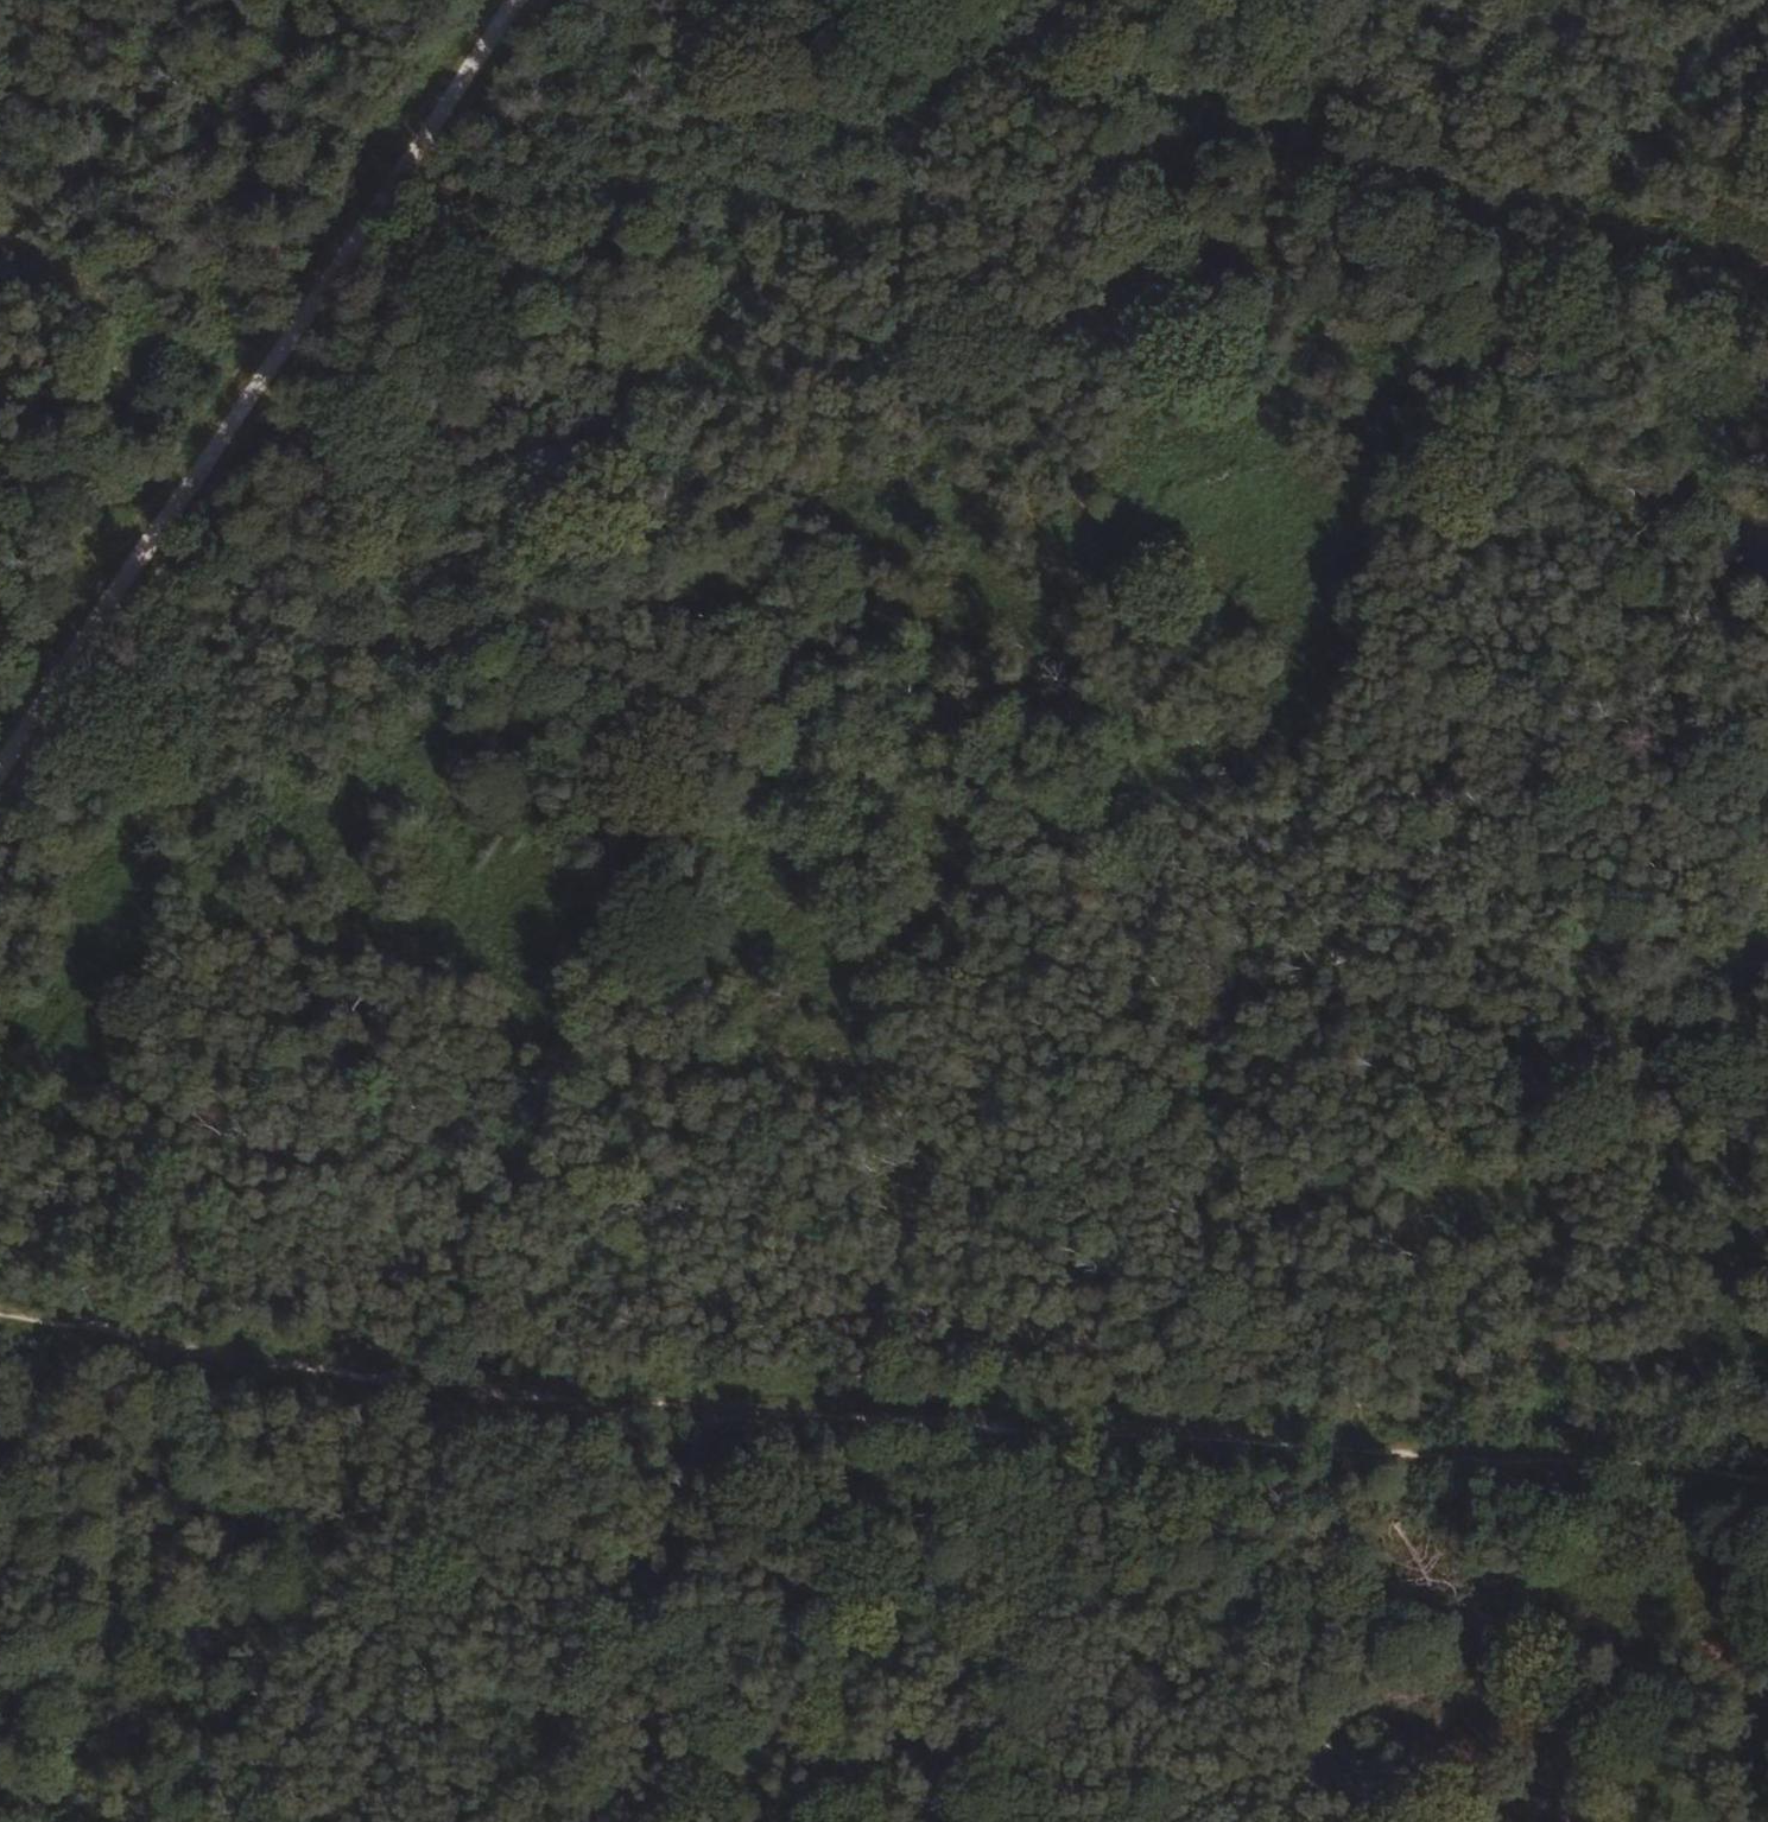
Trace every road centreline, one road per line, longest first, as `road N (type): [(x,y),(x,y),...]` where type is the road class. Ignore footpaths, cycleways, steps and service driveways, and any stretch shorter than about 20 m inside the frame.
road 1 (track): [(0,1316),(484,1399),(1149,1439),(1672,1478),(1767,1494)]
road 2 (track): [(527,0),(0,802)]

